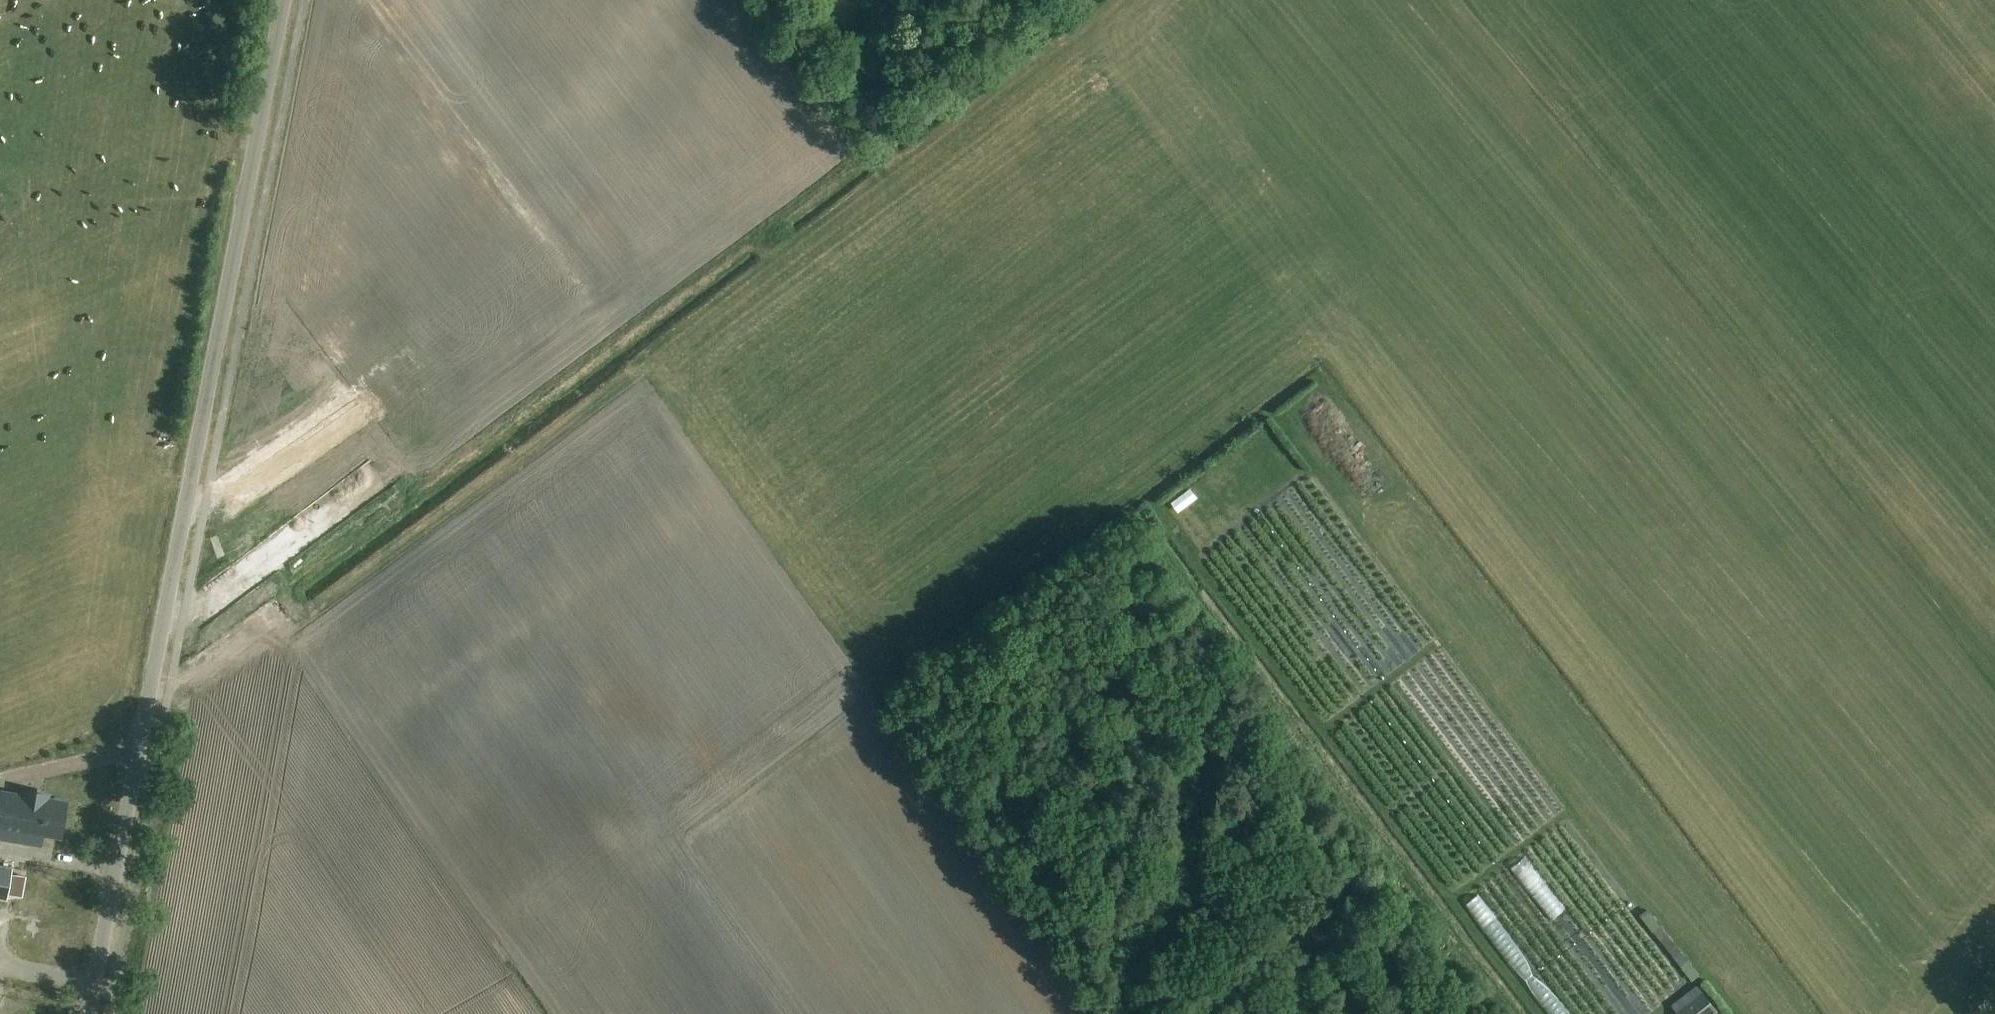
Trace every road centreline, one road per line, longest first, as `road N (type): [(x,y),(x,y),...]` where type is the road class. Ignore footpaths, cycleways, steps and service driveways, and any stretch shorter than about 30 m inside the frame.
road 1 (unclassified): [(88,1013),(283,0)]

